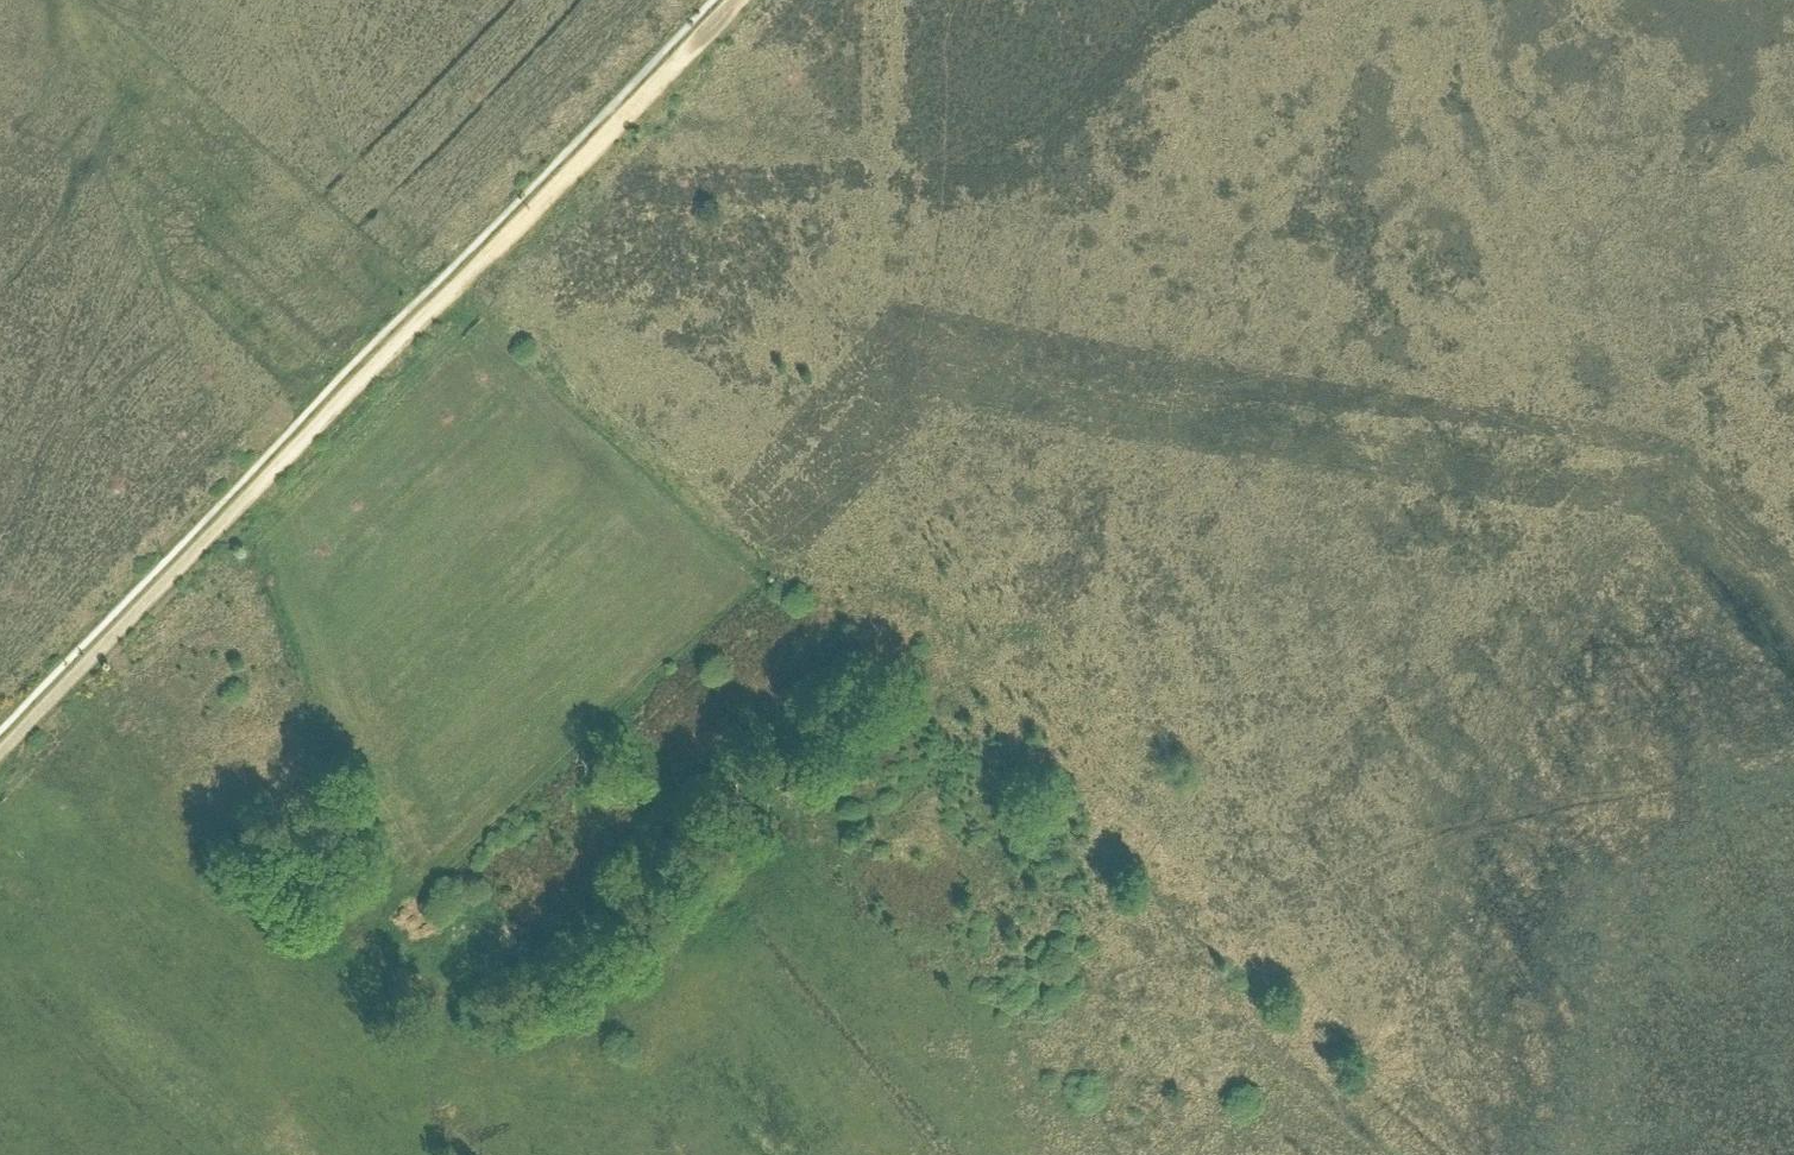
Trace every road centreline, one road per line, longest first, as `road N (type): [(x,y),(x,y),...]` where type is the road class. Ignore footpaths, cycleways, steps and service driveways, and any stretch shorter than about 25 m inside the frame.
road 1 (track): [(0,754),(736,0)]

